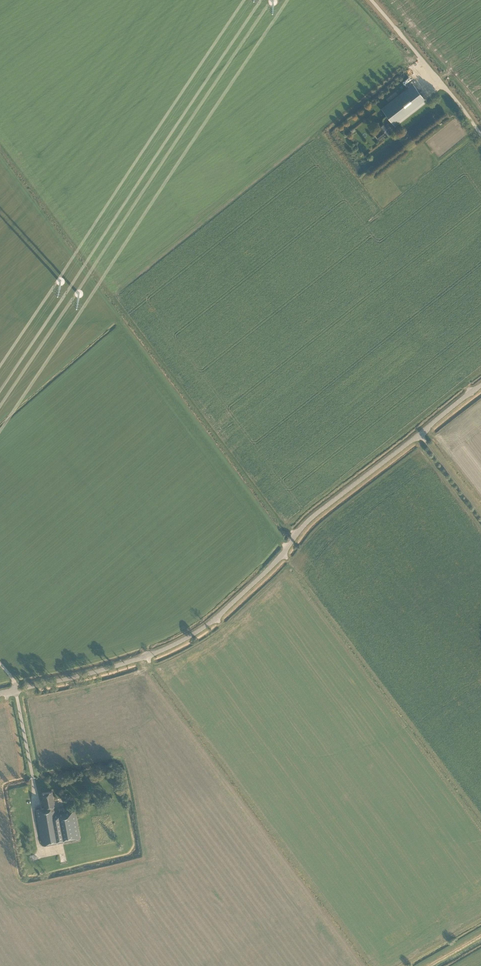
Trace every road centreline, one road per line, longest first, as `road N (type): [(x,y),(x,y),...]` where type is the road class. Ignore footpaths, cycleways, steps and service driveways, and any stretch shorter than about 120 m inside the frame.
road 1 (unclassified): [(0,693),(137,659),(196,632),(276,561),(310,518),(480,384)]
road 2 (unclassified): [(480,135),(371,0)]

